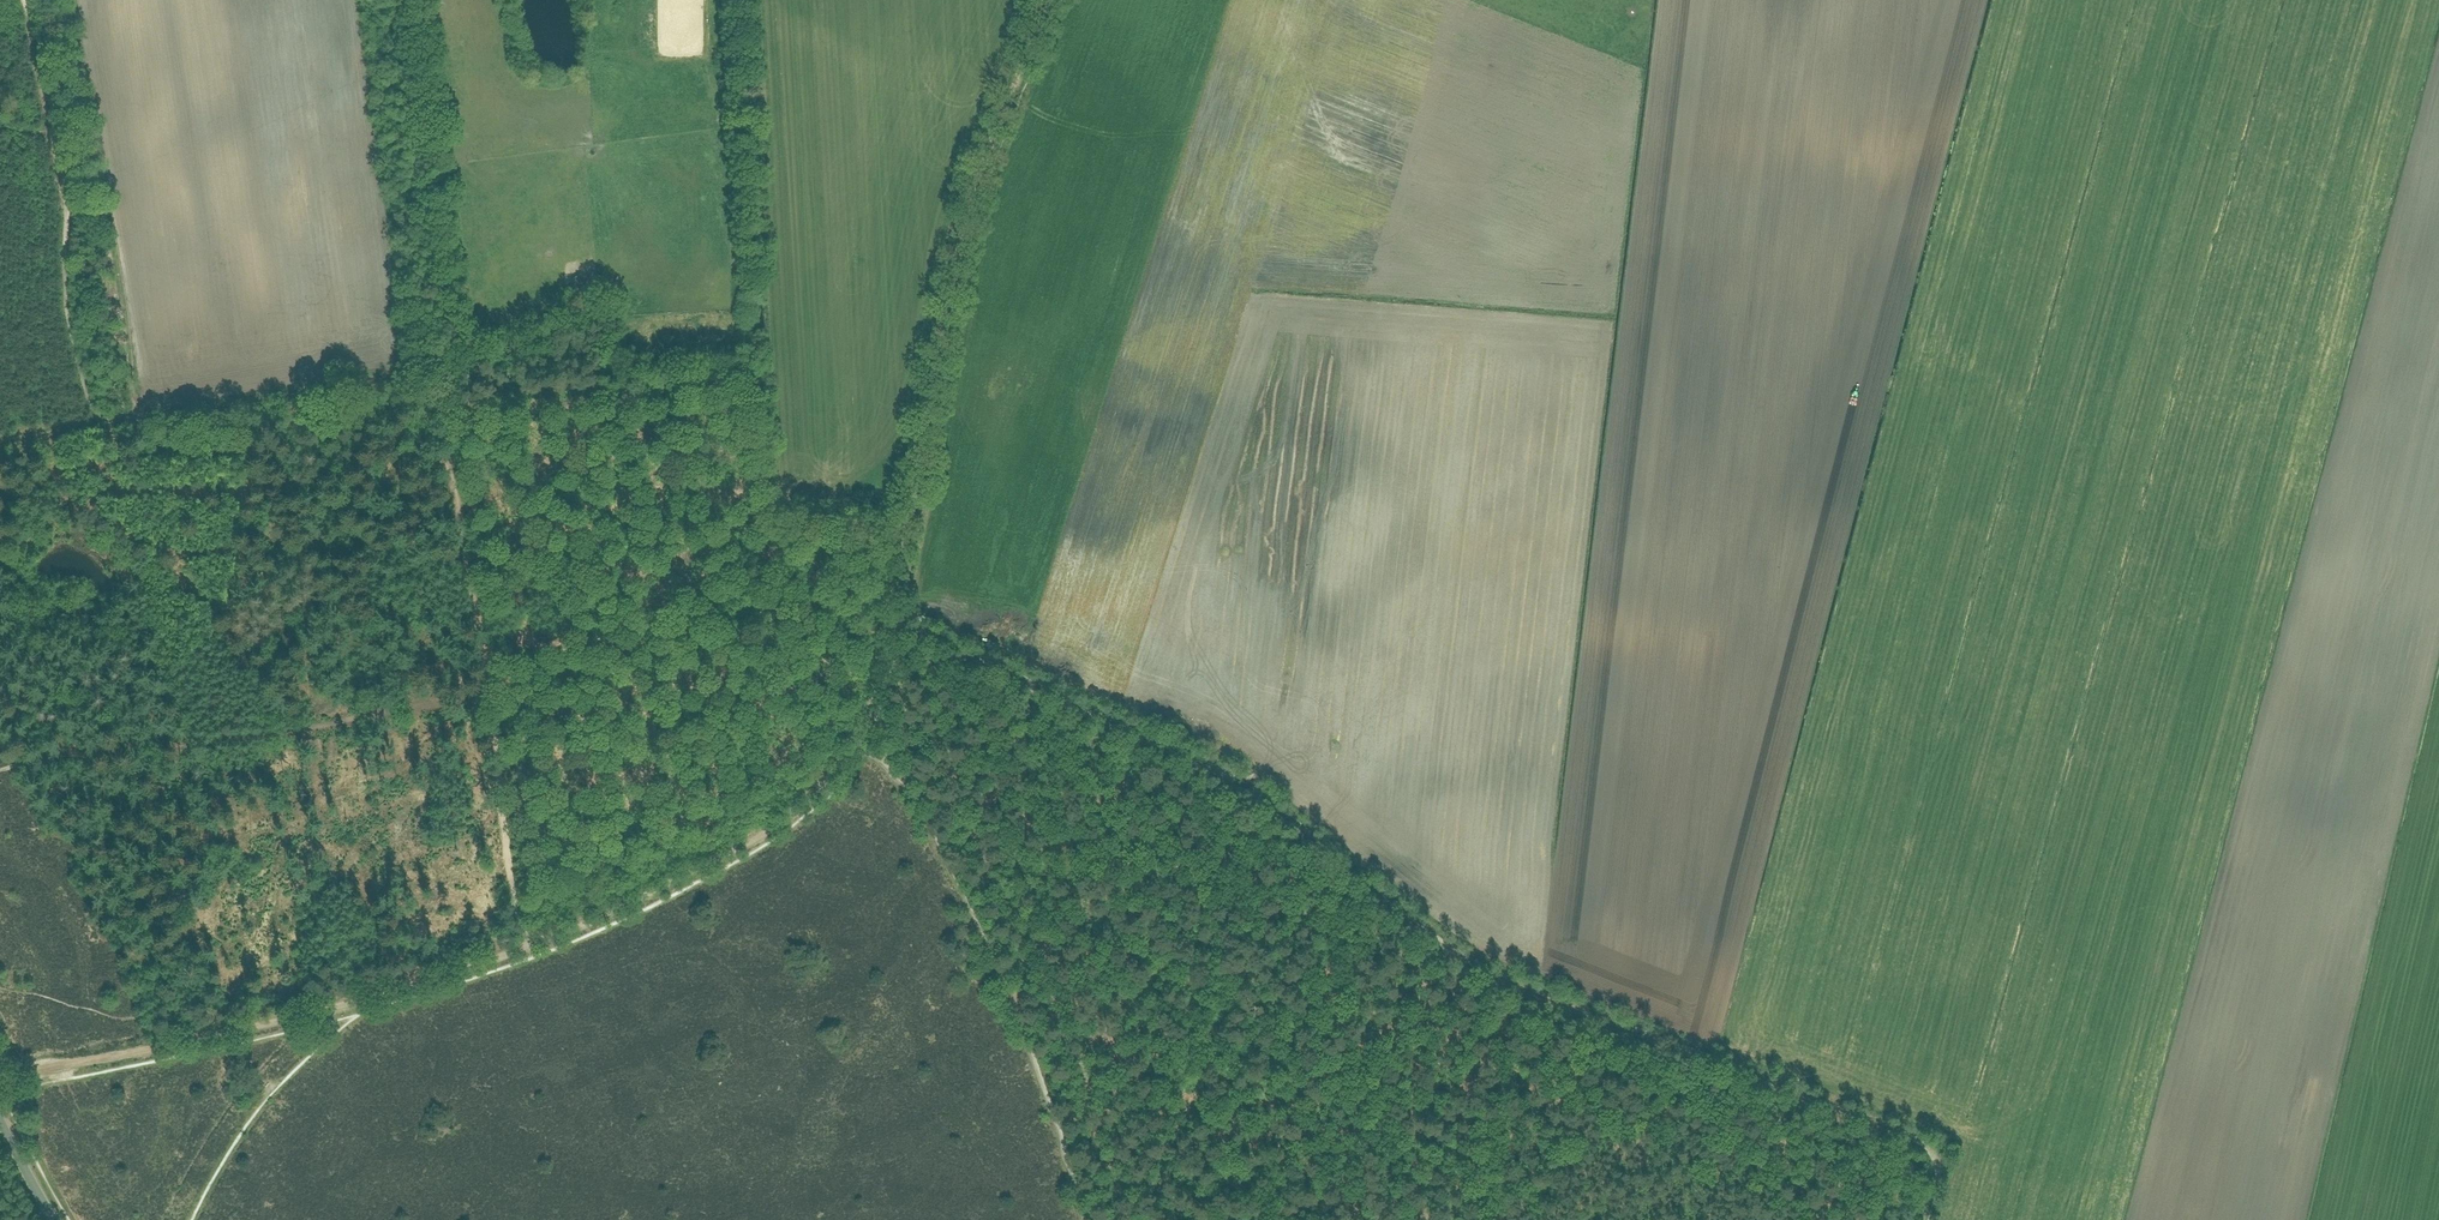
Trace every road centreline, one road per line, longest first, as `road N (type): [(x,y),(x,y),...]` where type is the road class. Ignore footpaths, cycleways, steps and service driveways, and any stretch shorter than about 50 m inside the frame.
road 1 (track): [(1516,983),(1381,890),(1246,778),(888,618)]
road 2 (track): [(308,1011),(529,947),(639,899),(771,827),(851,748)]
road 3 (track): [(902,542),(965,215),(1048,0)]
road 4 (track): [(459,417),(531,956)]
road 5 (track): [(902,542),(766,508),(752,374),(487,413)]
road 6 (track): [(1516,983),(1938,1146),(1919,1219)]
road 7 (track): [(859,752),(898,776),(971,910),(1032,1057),(1082,1219)]
road 8 (track): [(139,419),(452,359),(459,417)]
road 9 (track): [(0,1079),(308,1011)]
road 10 (track): [(91,118),(139,419)]
road 11 (track): [(1514,1219),(1516,983)]
road 12 (track): [(851,748),(875,689),(902,542)]
road 13 (track): [(772,512),(760,526),(762,550),(778,565),(850,578),(877,537)]
road 14 (track): [(0,442),(139,419)]

